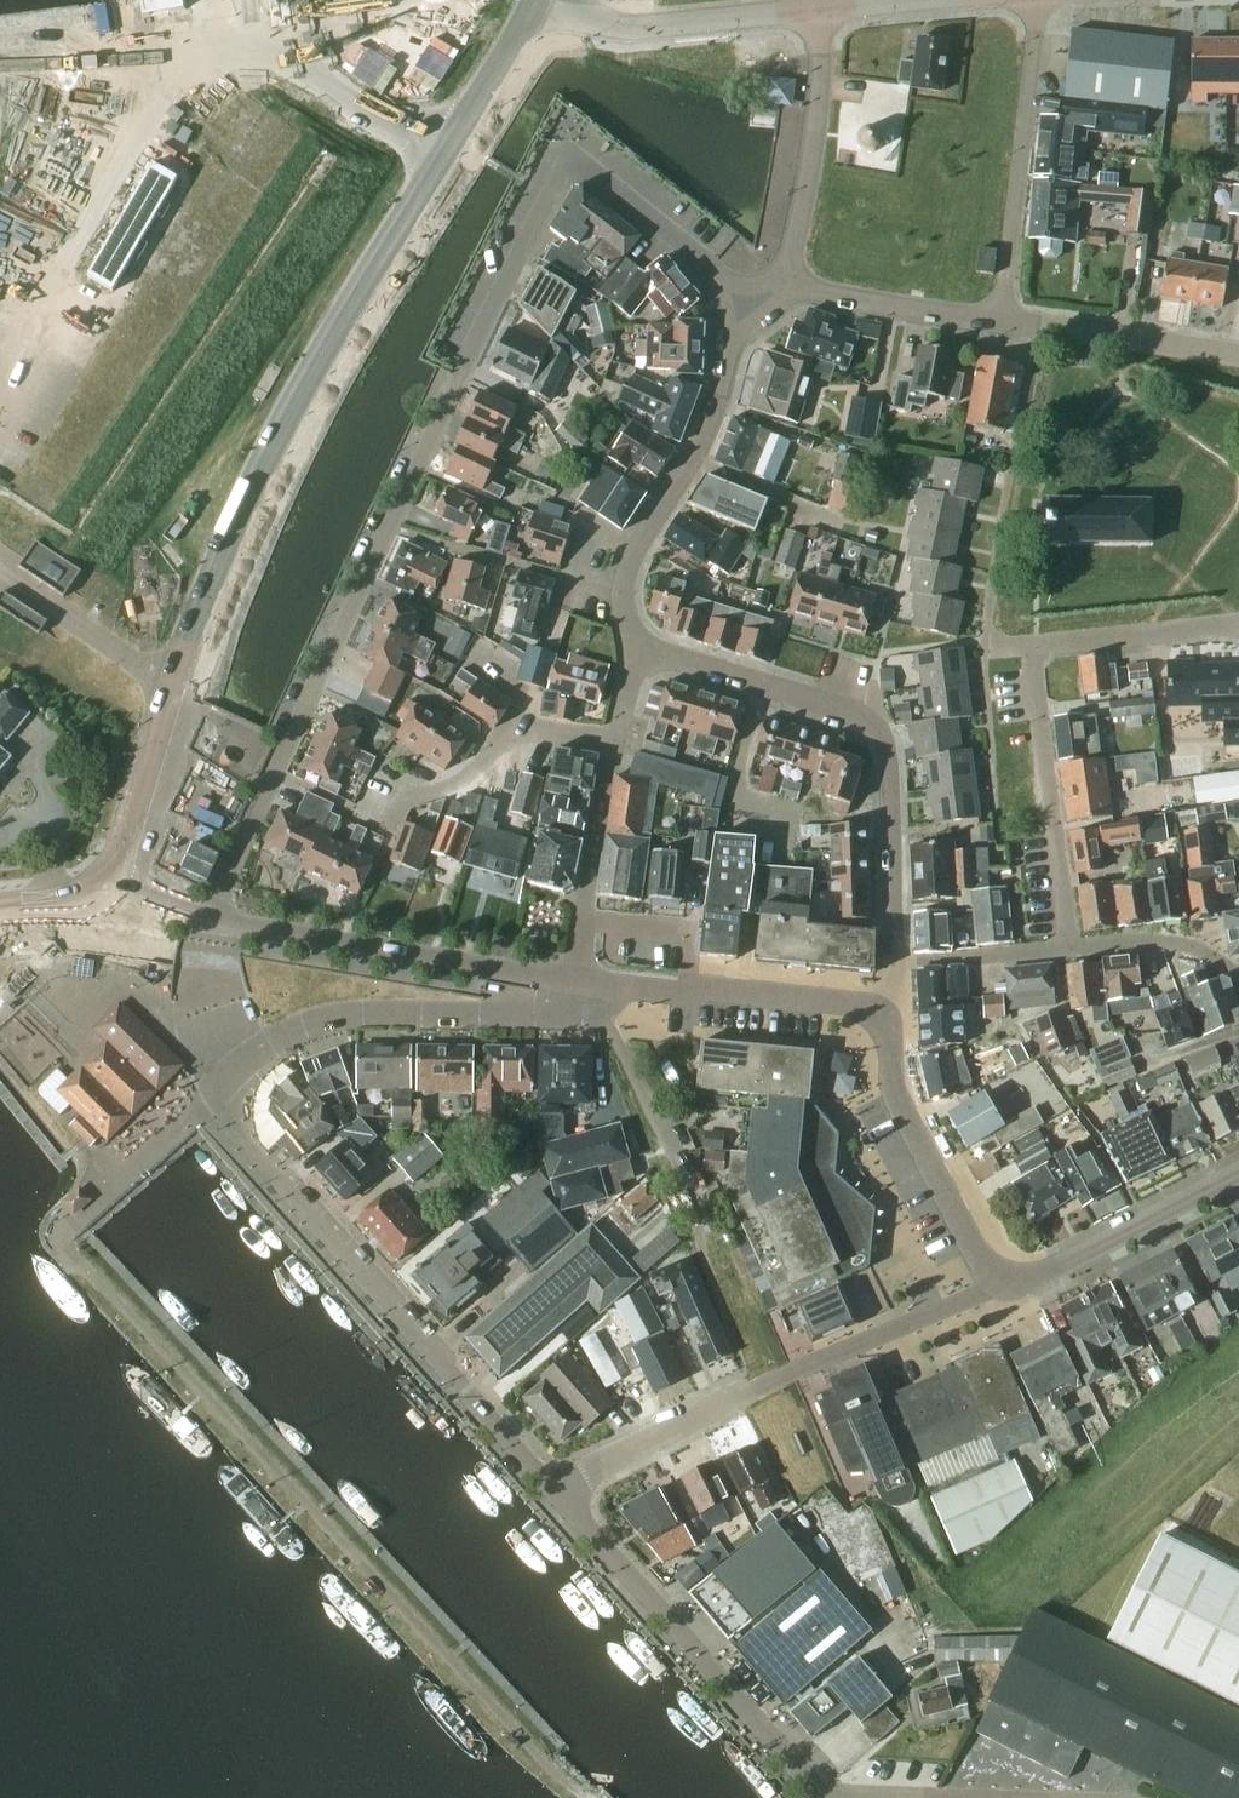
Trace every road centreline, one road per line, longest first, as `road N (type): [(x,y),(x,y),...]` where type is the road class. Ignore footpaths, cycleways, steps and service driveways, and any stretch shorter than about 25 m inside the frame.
road 1 (residential): [(207,919),(566,151),(711,266),(722,284)]
road 2 (primary): [(104,886),(250,489),(317,359),(536,0)]
road 3 (residential): [(555,1489),(229,1123),(222,1083),(260,1048),(326,1018),(570,1016),(575,979)]
road 4 (residential): [(1072,952),(1035,652),(1238,638)]
road 5 (residential): [(898,965),(882,736),(864,718),(637,648)]
road 6 (residential): [(555,1489),(800,1367),(993,1285)]
road 7 (unclassified): [(876,1797),(812,1783),(555,1489)]
road 8 (residential): [(575,979),(207,919)]
road 9 (residential): [(637,648),(623,594),(645,539),(693,464),(719,401),(730,343)]
road 10 (residential): [(1000,317),(1037,0)]
road 11 (residential): [(881,1024),(863,1006),(828,1000),(575,979)]
road 12 (residential): [(993,1285),(900,1112),(881,1024)]
road 13 (residential): [(788,281),(817,104),(819,10)]
road 14 (residential): [(993,1285),(1022,1283),(1238,1175)]
road 15 (tertiary): [(819,10),(626,29),(557,0)]
road 16 (residential): [(1238,353),(1000,317)]
road 17 (residential): [(405,804),(481,766),(524,729),(615,744)]
road 18 (residential): [(1000,317),(788,281)]
road 19 (residential): [(615,744),(585,920)]
road 20 (residential): [(1238,979),(1175,940),(1072,952)]
road 21 (residential): [(1072,952),(898,965)]
road 22 (tertiary): [(970,0),(819,10)]

